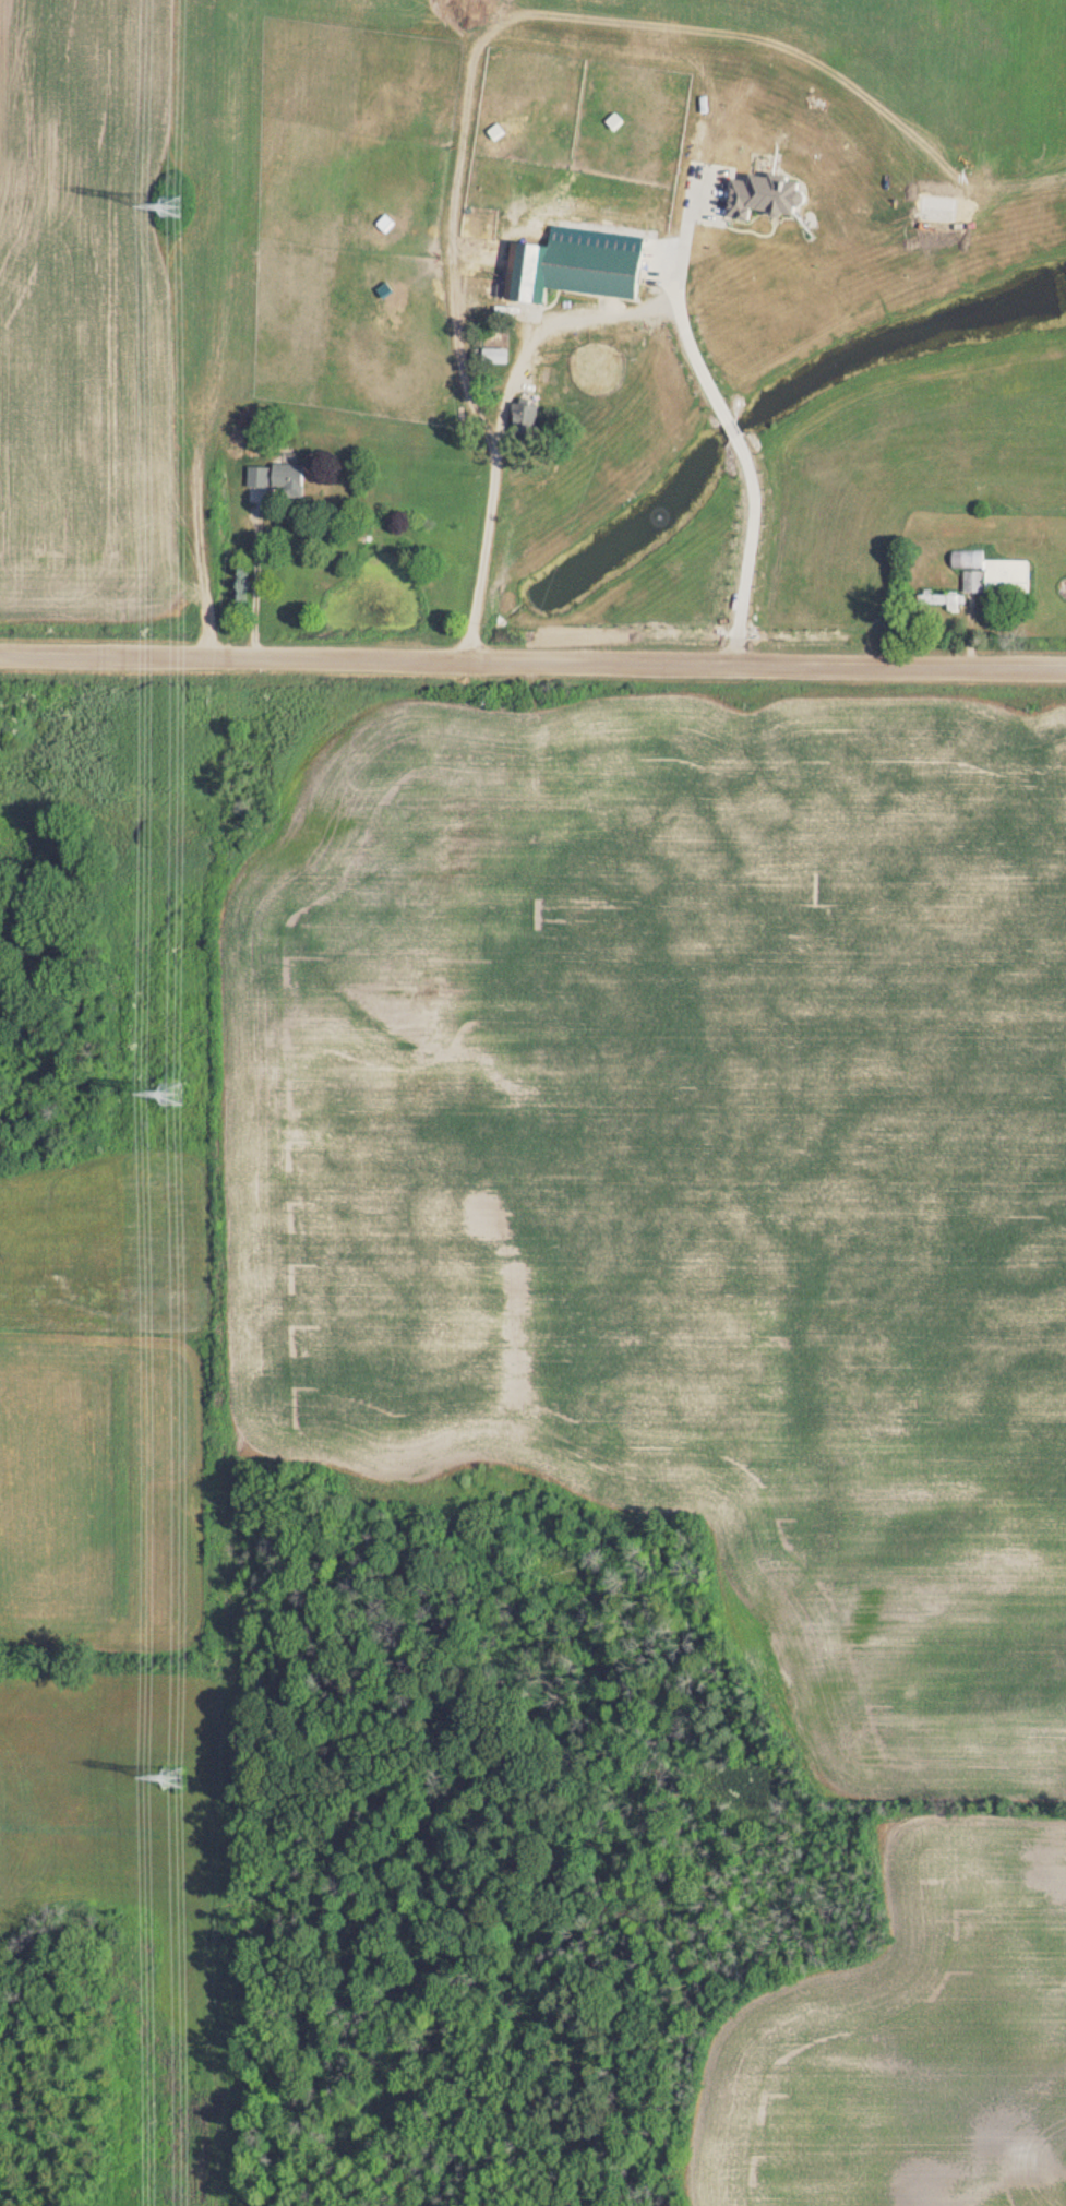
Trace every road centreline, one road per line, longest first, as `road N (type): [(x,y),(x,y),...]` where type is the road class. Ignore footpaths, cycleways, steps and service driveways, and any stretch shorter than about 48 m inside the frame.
road 1 (residential): [(1065,669),(0,654)]

